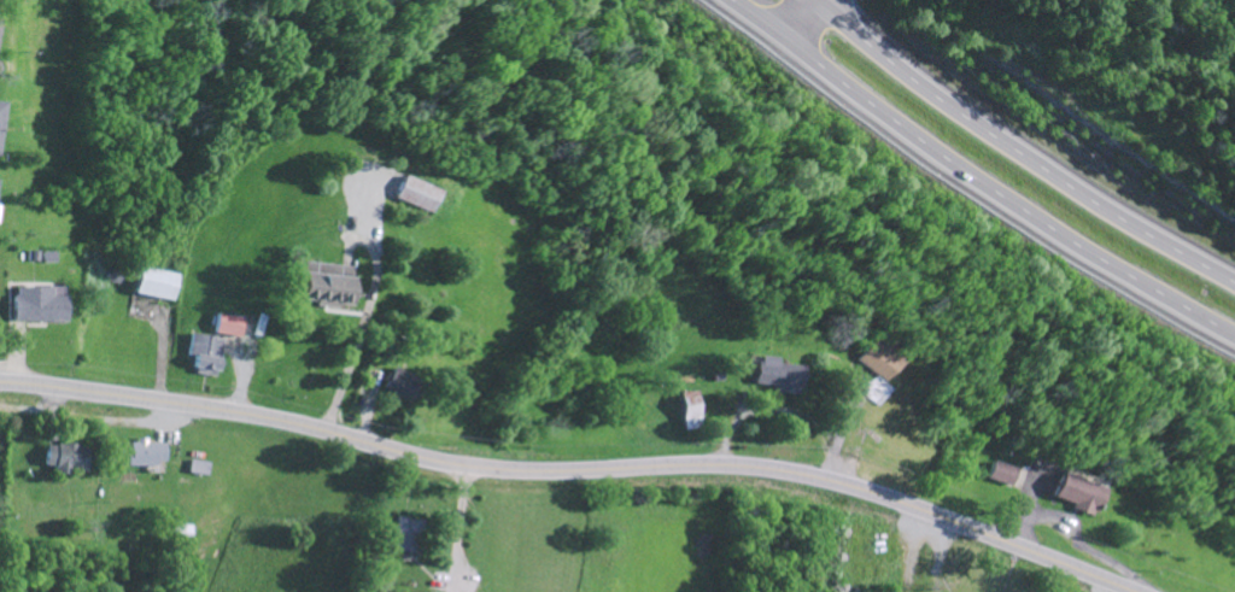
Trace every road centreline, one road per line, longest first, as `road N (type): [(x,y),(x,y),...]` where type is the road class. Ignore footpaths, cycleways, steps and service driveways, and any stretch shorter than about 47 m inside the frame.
road 1 (secondary): [(0,382),(265,417),(491,468),(794,473),(929,511),(1139,591)]
road 2 (trunk): [(729,0),(994,194),(1234,338)]
road 3 (trunk): [(1234,278),(1040,160),(818,0)]

